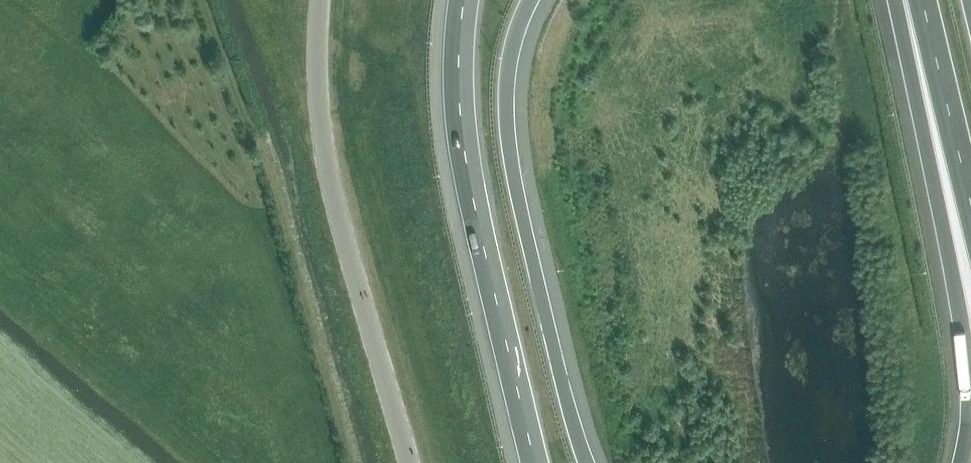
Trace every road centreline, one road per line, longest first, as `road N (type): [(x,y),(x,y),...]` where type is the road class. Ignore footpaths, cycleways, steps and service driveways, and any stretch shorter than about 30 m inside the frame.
road 1 (motorway): [(589,462),(512,138),(513,57),(532,0)]
road 2 (unclassified): [(411,462),(330,174),(320,79),(322,0)]
road 3 (motorway): [(465,0),(463,139),(534,462)]
road 4 (motorway): [(904,0),(907,61),(963,323),(969,399),(961,462)]
road 5 (motorway): [(923,0),(970,203)]

